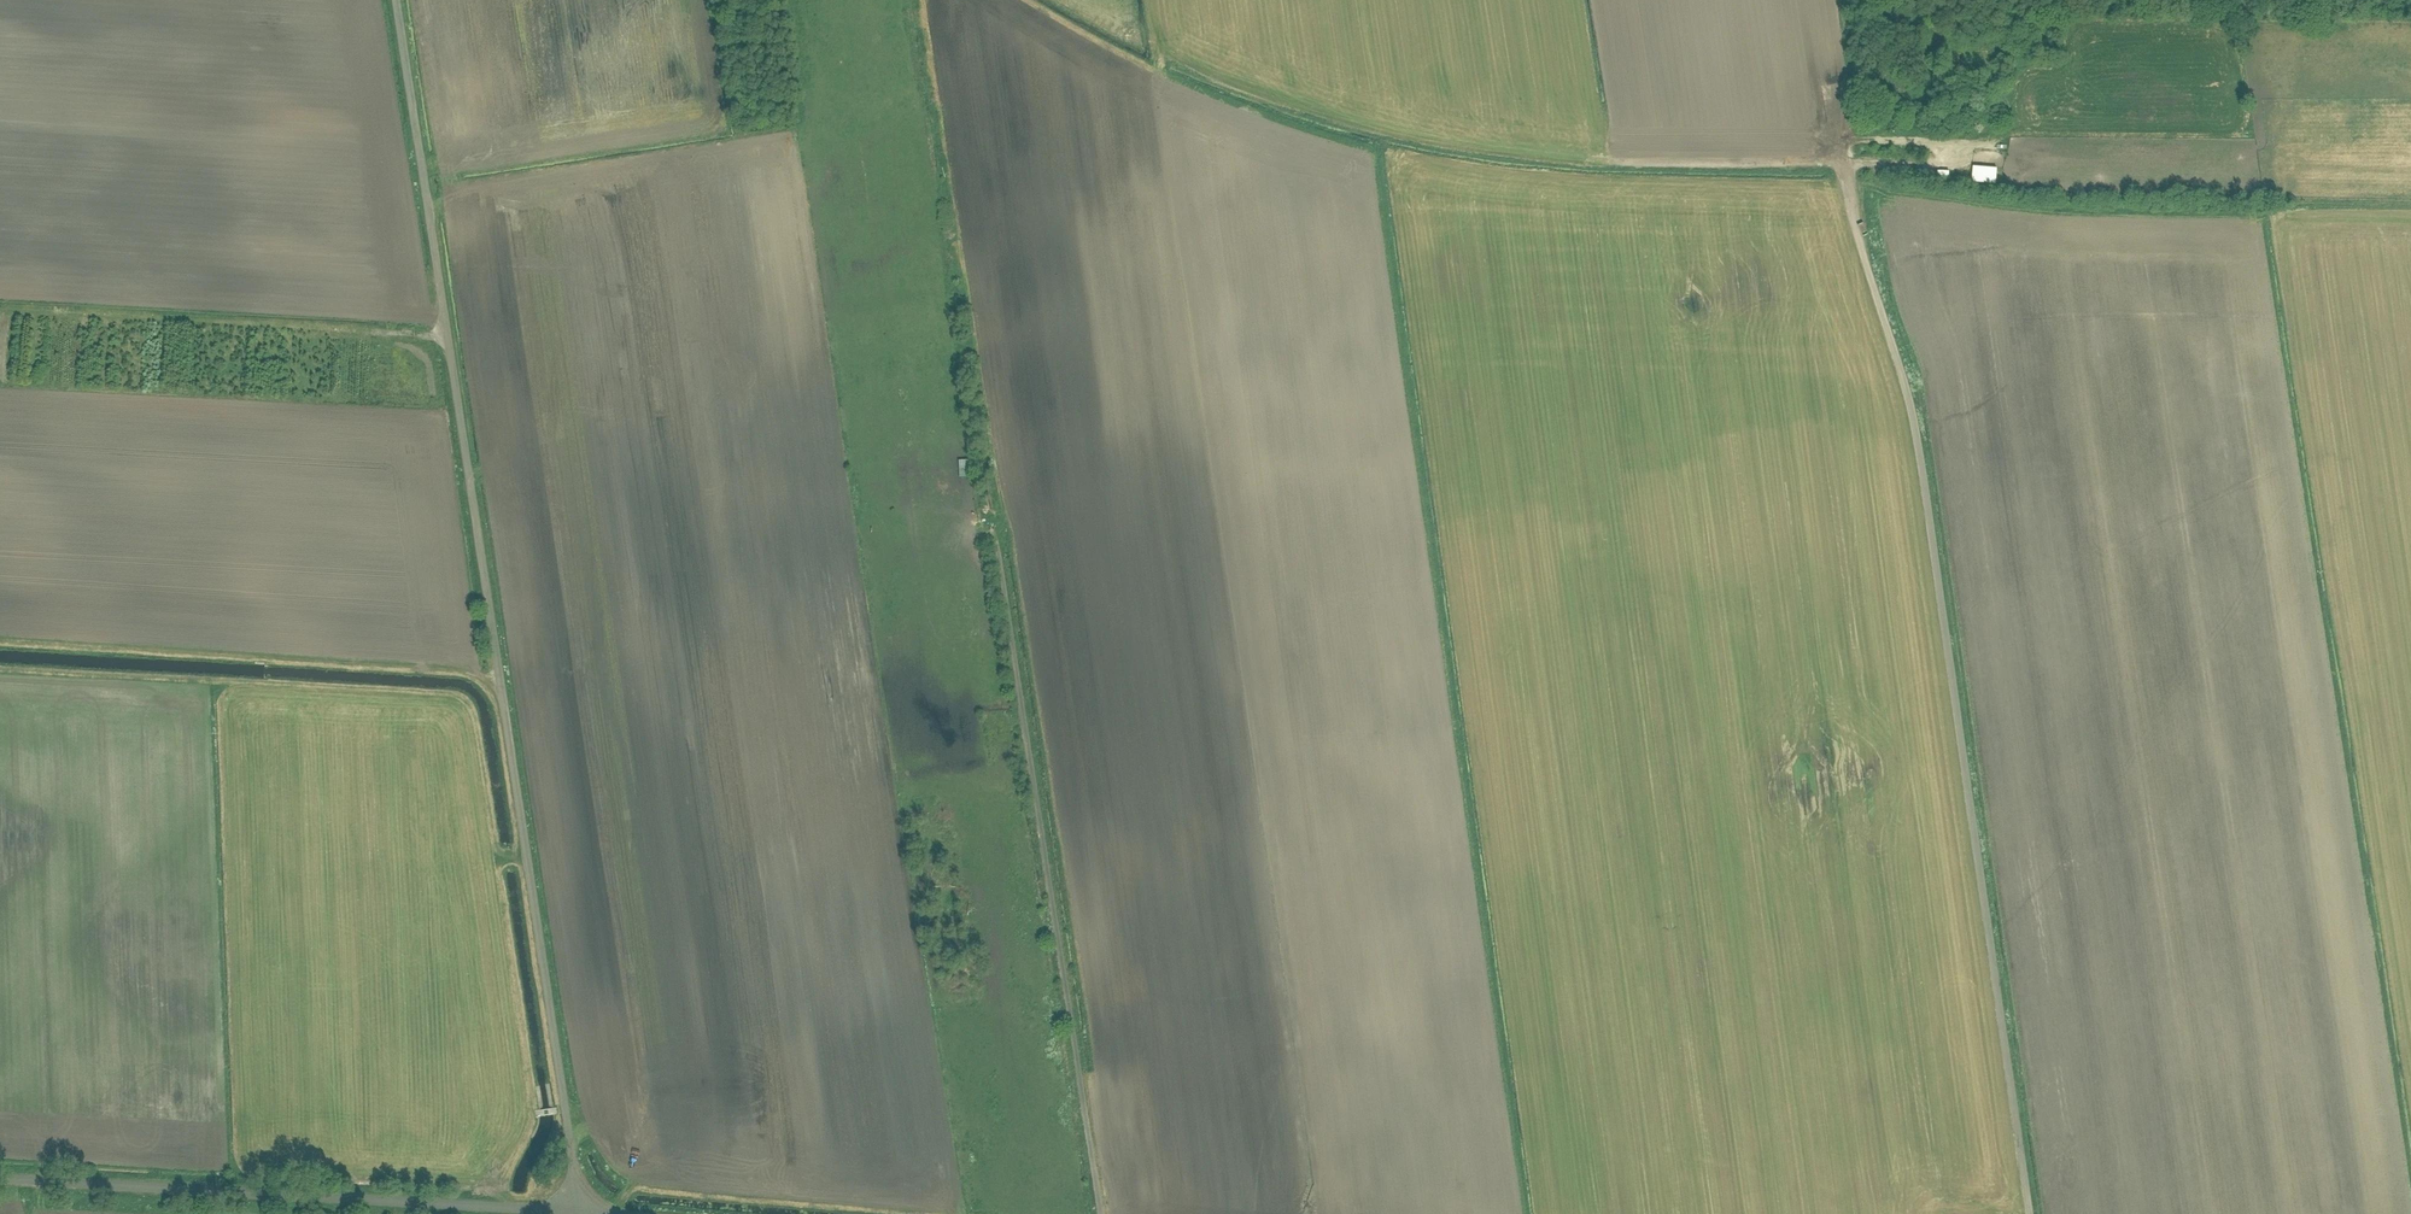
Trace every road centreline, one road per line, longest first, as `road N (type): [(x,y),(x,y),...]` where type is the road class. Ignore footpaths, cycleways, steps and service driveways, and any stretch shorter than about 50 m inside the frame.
road 1 (unclassified): [(581,1211),(396,0)]
road 2 (unclassified): [(2030,1213),(1912,411),(1835,167)]
road 3 (tertiary): [(581,1211),(0,1179)]

